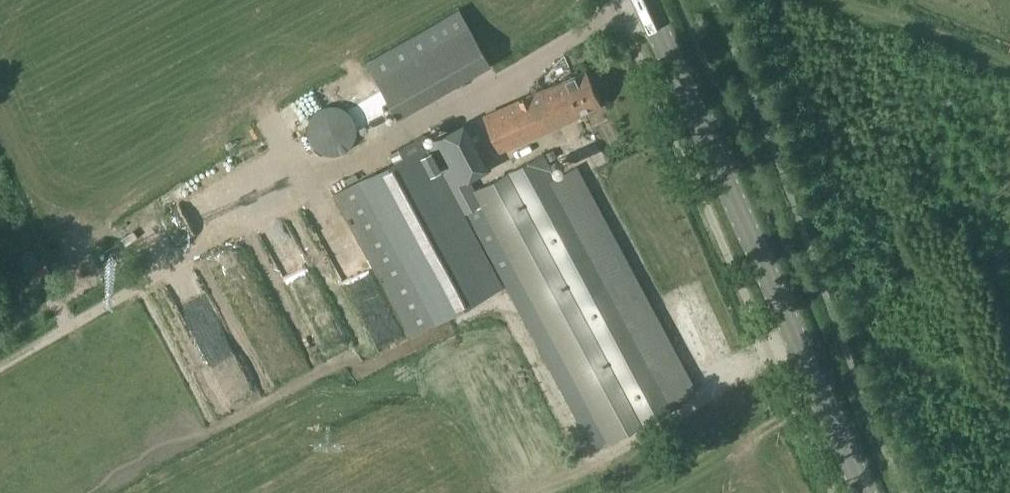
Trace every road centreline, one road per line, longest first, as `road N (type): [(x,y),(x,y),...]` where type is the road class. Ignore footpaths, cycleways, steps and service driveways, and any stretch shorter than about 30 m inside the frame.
road 1 (track): [(0,369),(635,0)]
road 2 (secondary): [(879,492),(646,0)]
road 3 (track): [(727,457),(833,394)]

